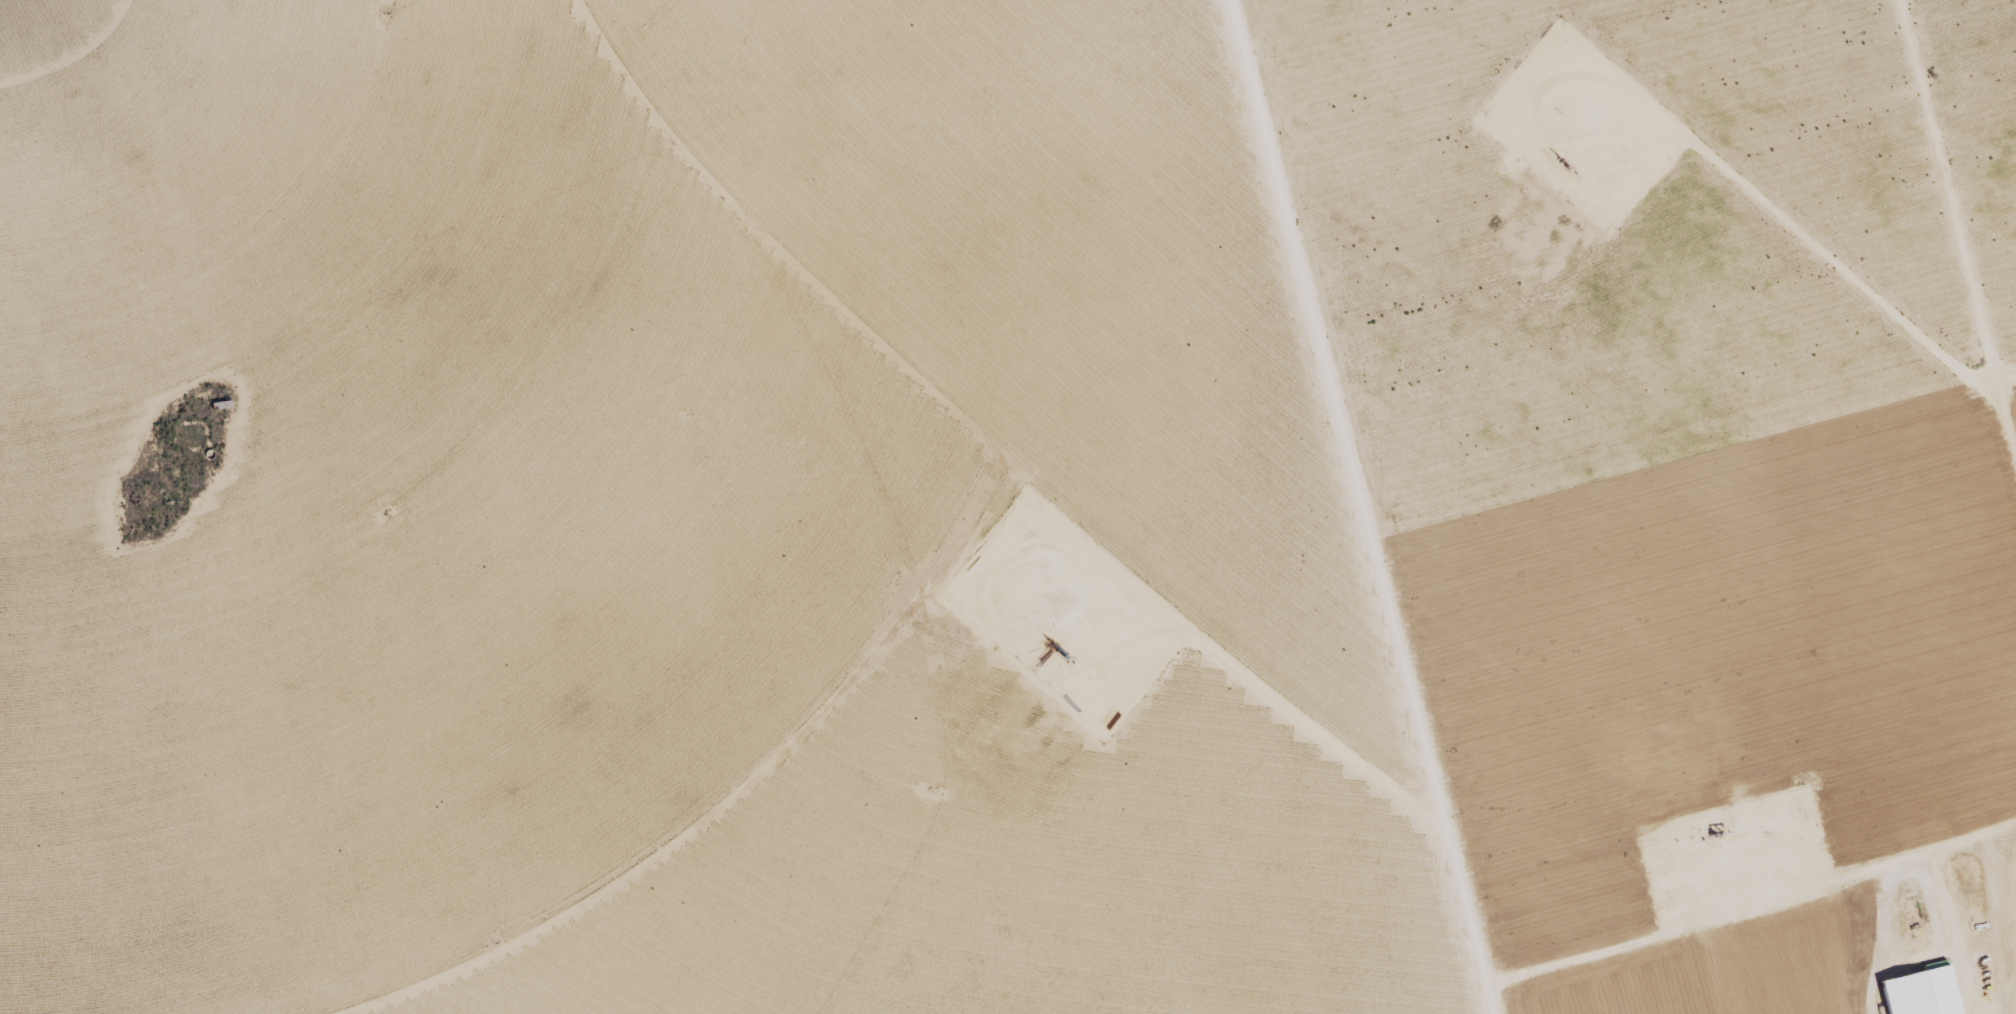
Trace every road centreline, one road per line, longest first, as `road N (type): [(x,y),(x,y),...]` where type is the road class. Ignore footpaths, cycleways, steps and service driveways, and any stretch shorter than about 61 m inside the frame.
road 1 (residential): [(1480,1013),(1407,770),(1384,603),(1226,0)]
road 2 (track): [(340,1013),(231,544)]

